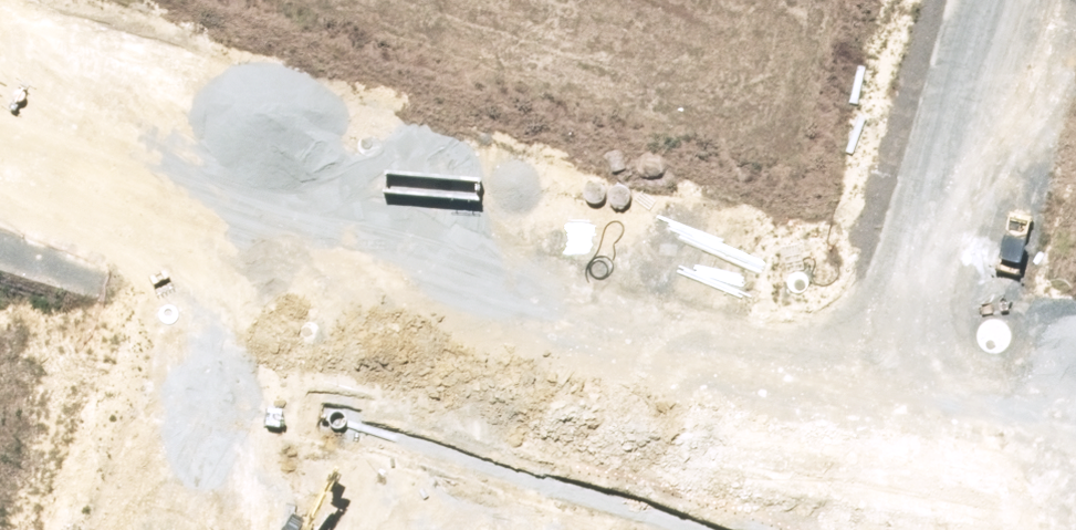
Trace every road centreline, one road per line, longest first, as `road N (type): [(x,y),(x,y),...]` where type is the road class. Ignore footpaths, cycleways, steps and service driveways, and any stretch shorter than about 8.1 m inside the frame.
road 1 (unknown): [(0,153),(1075,482)]
road 2 (unknown): [(879,422),(997,0)]
road 3 (unknown): [(260,232),(183,529)]

